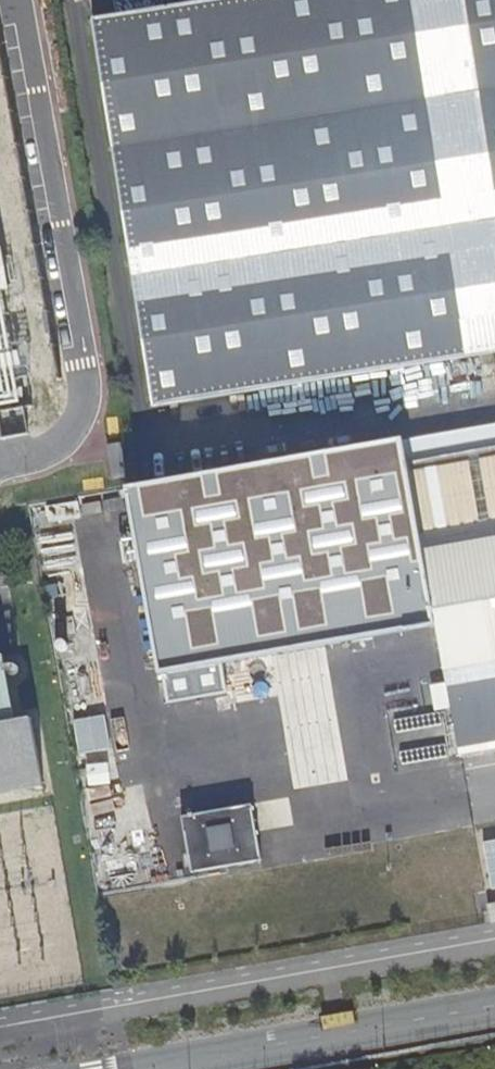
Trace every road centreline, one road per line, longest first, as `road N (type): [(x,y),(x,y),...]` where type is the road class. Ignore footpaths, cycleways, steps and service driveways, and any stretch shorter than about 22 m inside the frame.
road 1 (unclassified): [(138,1068),(494,1005)]

